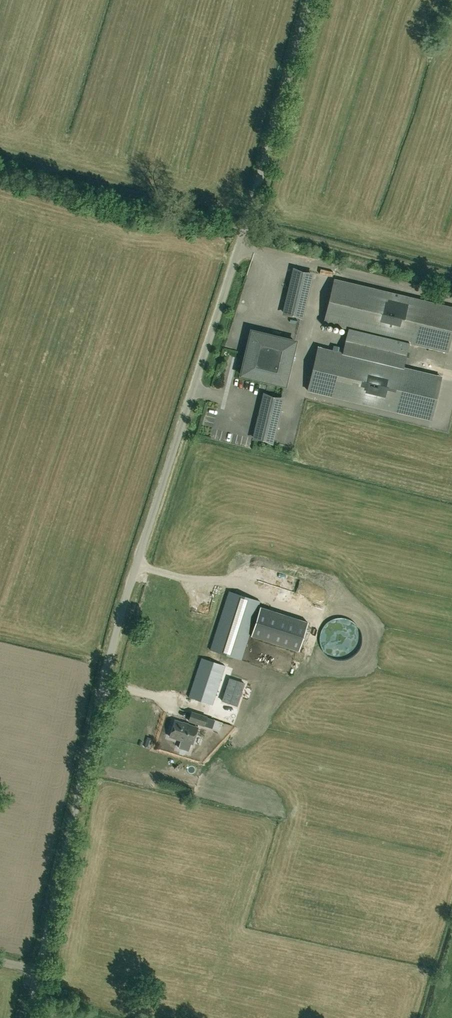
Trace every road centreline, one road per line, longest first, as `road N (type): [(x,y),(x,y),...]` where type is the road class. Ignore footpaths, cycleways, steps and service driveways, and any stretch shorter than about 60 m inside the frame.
road 1 (unclassified): [(26,1017),(116,629),(309,0)]
road 2 (track): [(243,230),(451,278)]

